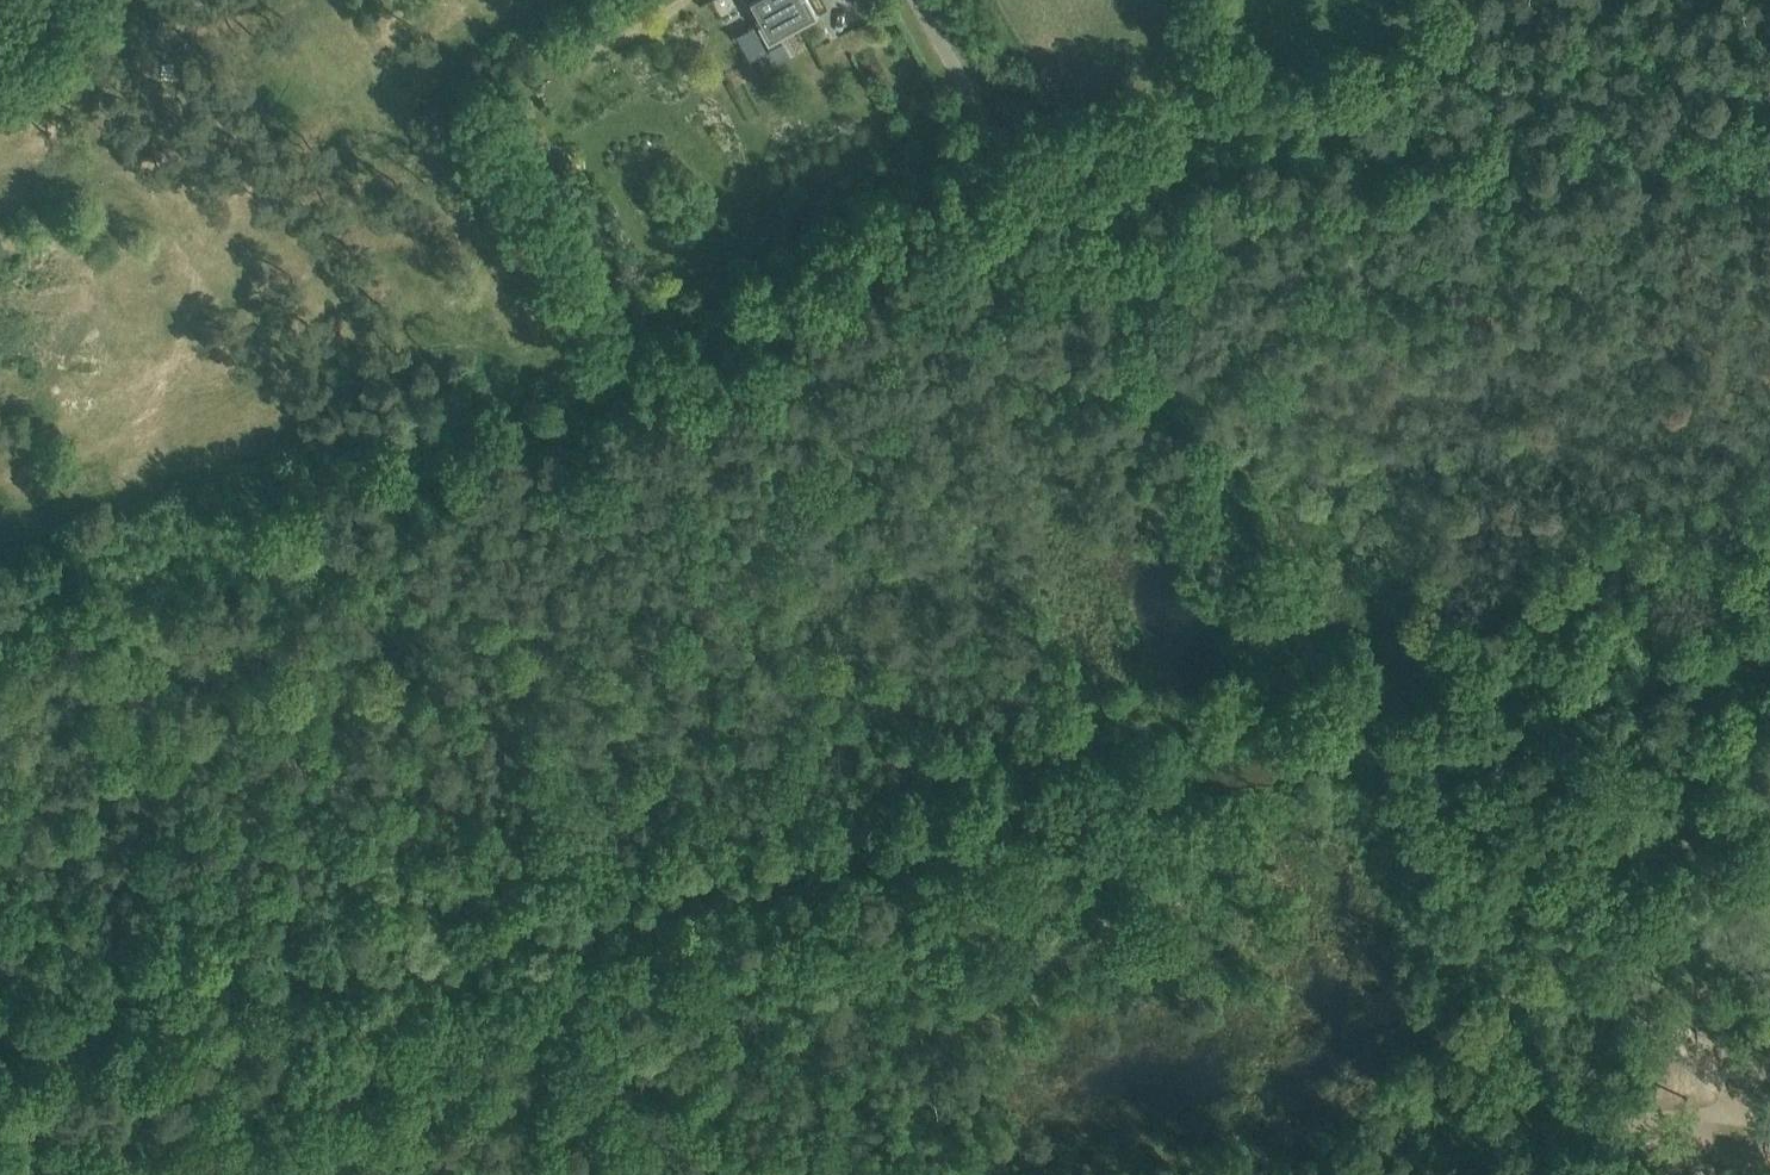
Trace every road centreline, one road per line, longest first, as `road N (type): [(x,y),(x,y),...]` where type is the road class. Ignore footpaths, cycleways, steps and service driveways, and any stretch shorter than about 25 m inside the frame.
road 1 (unclassified): [(1010,168),(915,0)]

